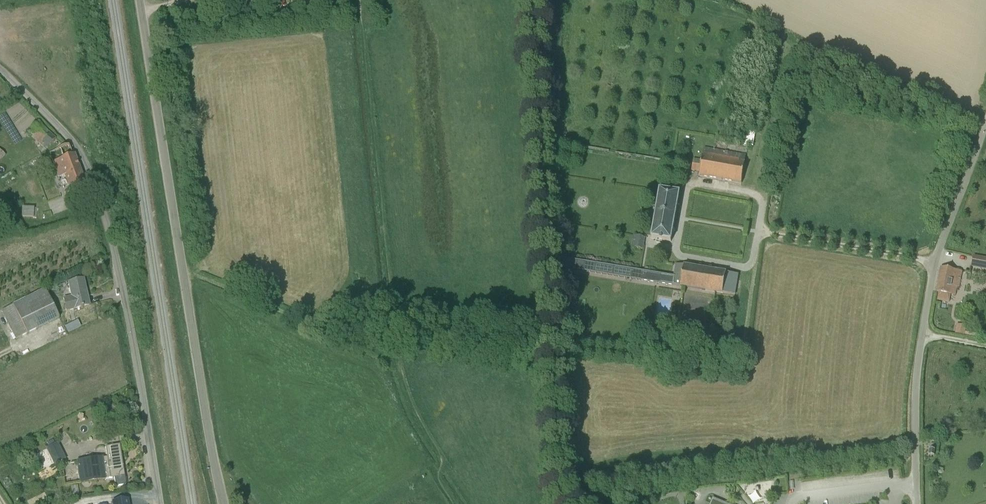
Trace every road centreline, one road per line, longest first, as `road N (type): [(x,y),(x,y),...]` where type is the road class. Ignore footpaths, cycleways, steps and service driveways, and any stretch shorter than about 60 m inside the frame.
road 1 (unclassified): [(224,503),(137,0)]
road 2 (unclassified): [(158,503),(100,200),(72,142),(0,72)]
road 3 (unclassified): [(916,503),(916,379),(935,263),(985,127)]
road 4 (track): [(985,123),(805,47),(791,49),(777,60),(754,195)]
road 5 (track): [(553,349),(531,0)]
road 6 (track): [(754,258),(743,368),(553,349)]
road 7 (track): [(935,263),(758,233)]
road 8 (track): [(681,220),(692,184),(754,195),(763,204),(758,233)]
road 9 (track): [(758,233),(743,269),(677,256),(681,220)]

